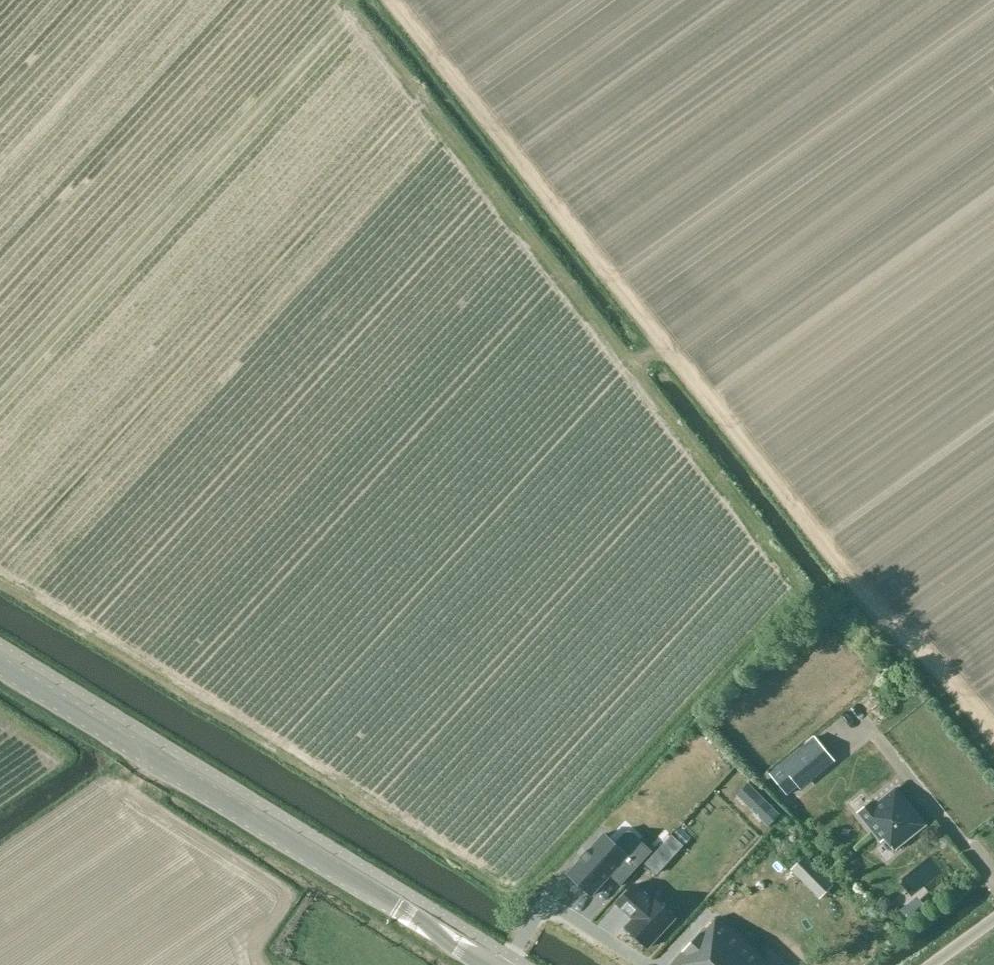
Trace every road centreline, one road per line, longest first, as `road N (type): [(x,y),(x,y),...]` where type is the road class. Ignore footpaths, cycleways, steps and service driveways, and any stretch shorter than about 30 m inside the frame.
road 1 (unclassified): [(490,964),(0,666)]

